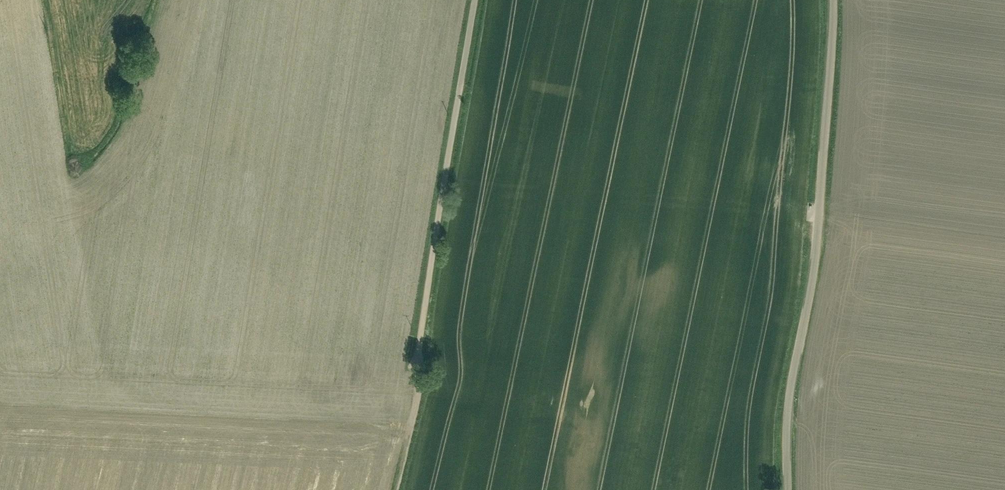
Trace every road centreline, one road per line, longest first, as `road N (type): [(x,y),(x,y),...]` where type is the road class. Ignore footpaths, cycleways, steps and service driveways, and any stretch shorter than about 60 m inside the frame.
road 1 (residential): [(789,489),(789,417),(813,284),(834,0)]
road 2 (unclassified): [(419,361),(477,0)]
road 3 (track): [(388,489),(419,361)]

